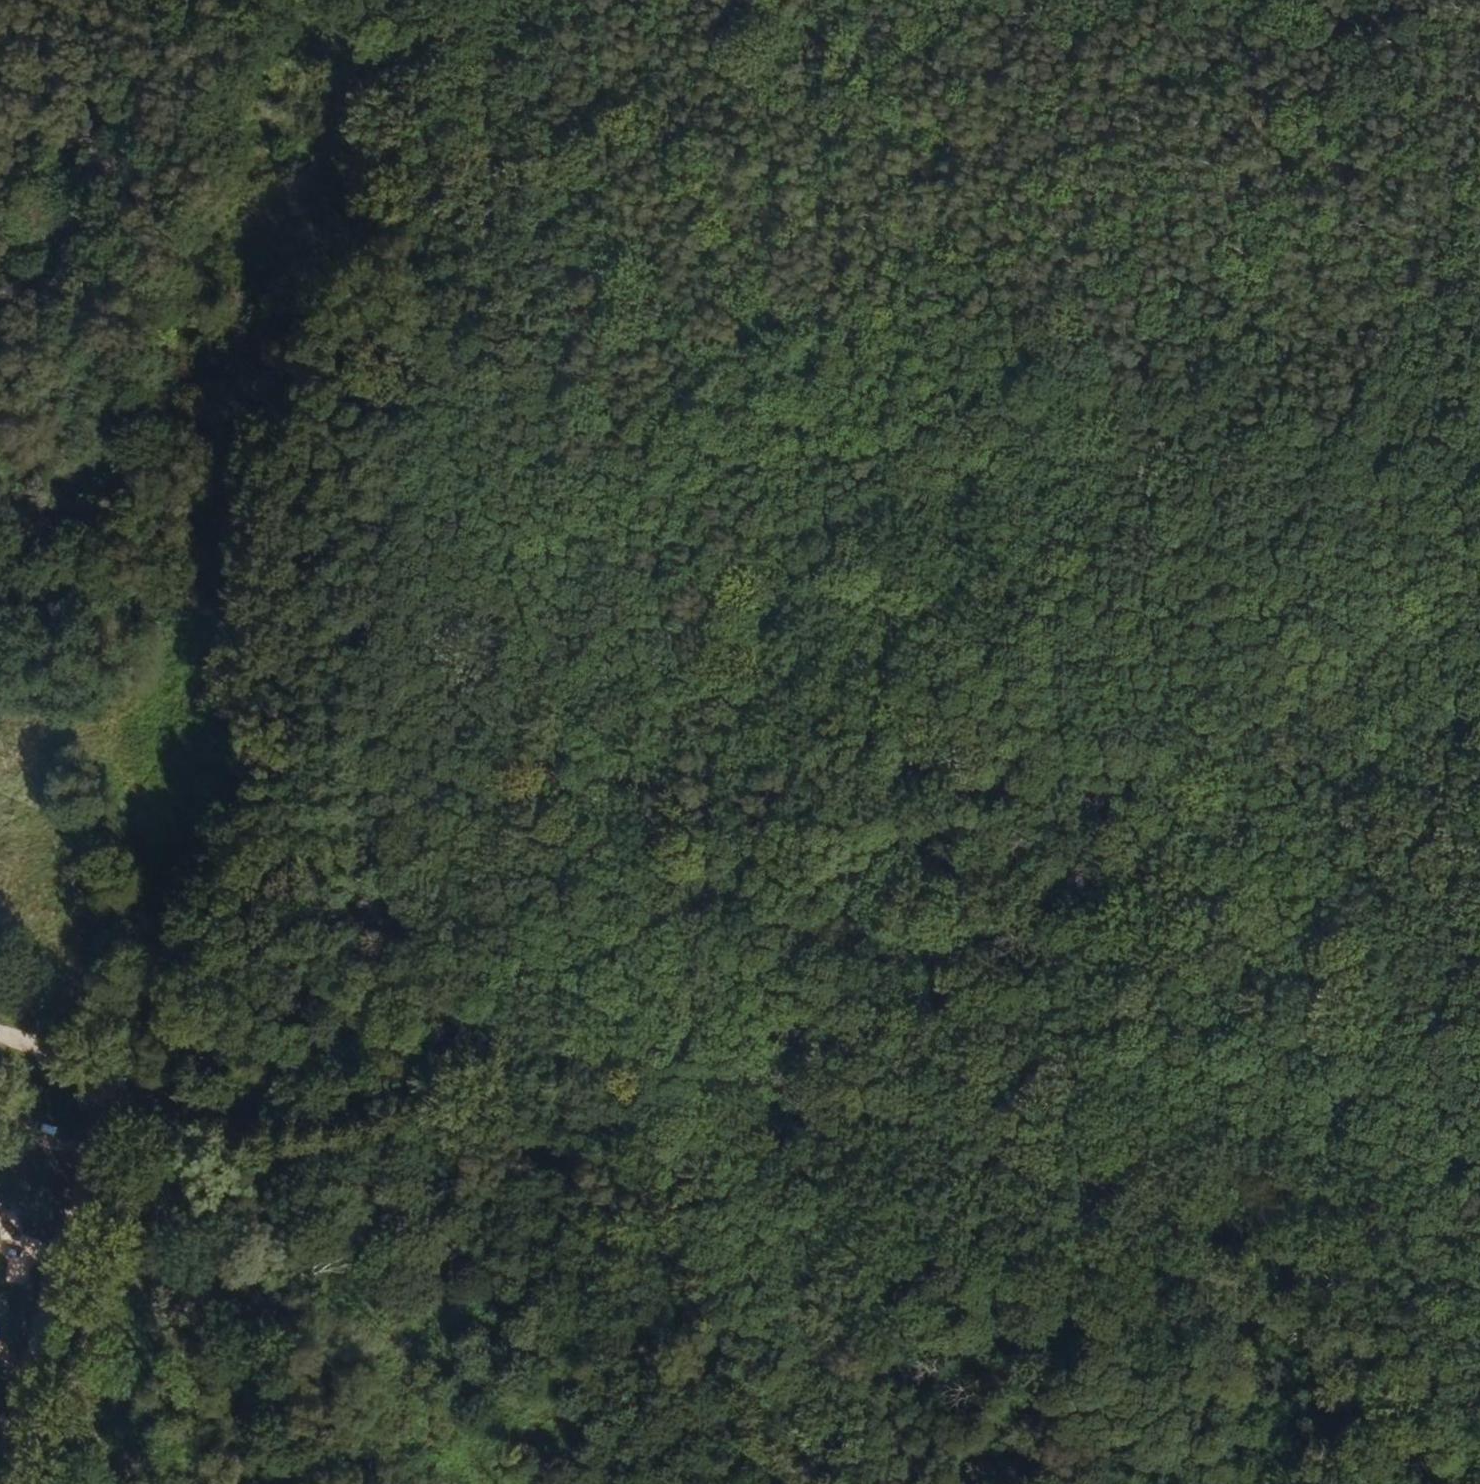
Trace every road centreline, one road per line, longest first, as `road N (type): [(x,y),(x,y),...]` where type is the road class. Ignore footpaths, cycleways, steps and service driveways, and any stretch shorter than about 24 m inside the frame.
road 1 (track): [(432,0),(645,584),(1157,1217)]
road 2 (track): [(0,1042),(227,1109),(349,1038),(689,1065),(1157,1217)]
road 3 (track): [(349,1038),(267,912),(214,797),(220,608),(317,0)]
road 4 (unclassified): [(101,1071),(0,1480)]
road 5 (track): [(1157,1217),(1479,1481)]

